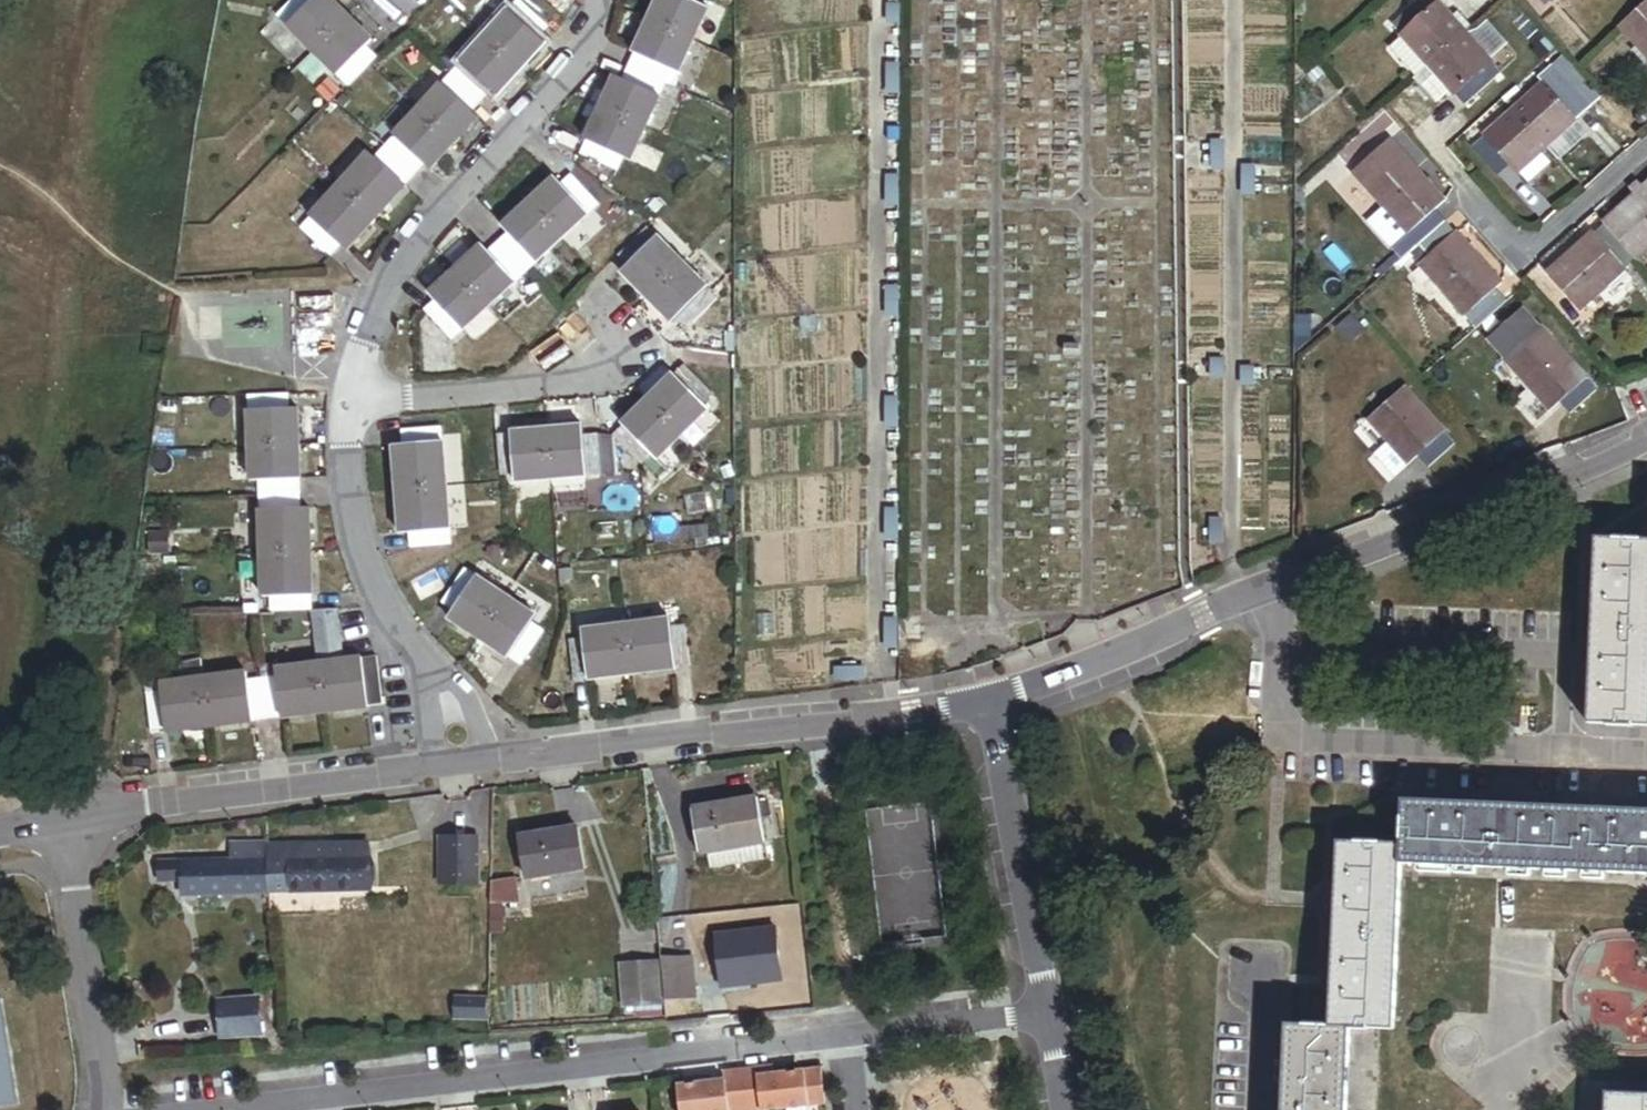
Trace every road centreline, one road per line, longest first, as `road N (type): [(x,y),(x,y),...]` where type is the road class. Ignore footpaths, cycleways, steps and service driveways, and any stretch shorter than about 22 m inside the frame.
road 1 (residential): [(144,1109),(849,1032)]
road 2 (residential): [(1281,585),(1276,730),(1646,752)]
road 3 (residential): [(490,760),(932,711),(989,697)]
road 4 (residential): [(597,0),(591,35),(573,66),(406,256),(368,328),(348,410)]
road 5 (residential): [(90,812),(490,760)]
road 6 (residential): [(1281,585),(1646,443)]
road 7 (residential): [(348,410),(349,497),(368,569),(414,653),(490,760)]
road 8 (residential): [(1051,1018),(989,697)]
road 9 (residential): [(989,697),(1073,672),(1281,585)]
road 10 (residential): [(104,1109),(76,883),(90,812)]
road 11 (residential): [(619,354),(590,373),(528,394),(348,410)]
road 12 (residential): [(1466,188),(1524,255),(1646,147)]
road 13 (residential): [(849,1032),(1051,1018)]
road 14 (residential): [(1247,1109),(1254,978)]

